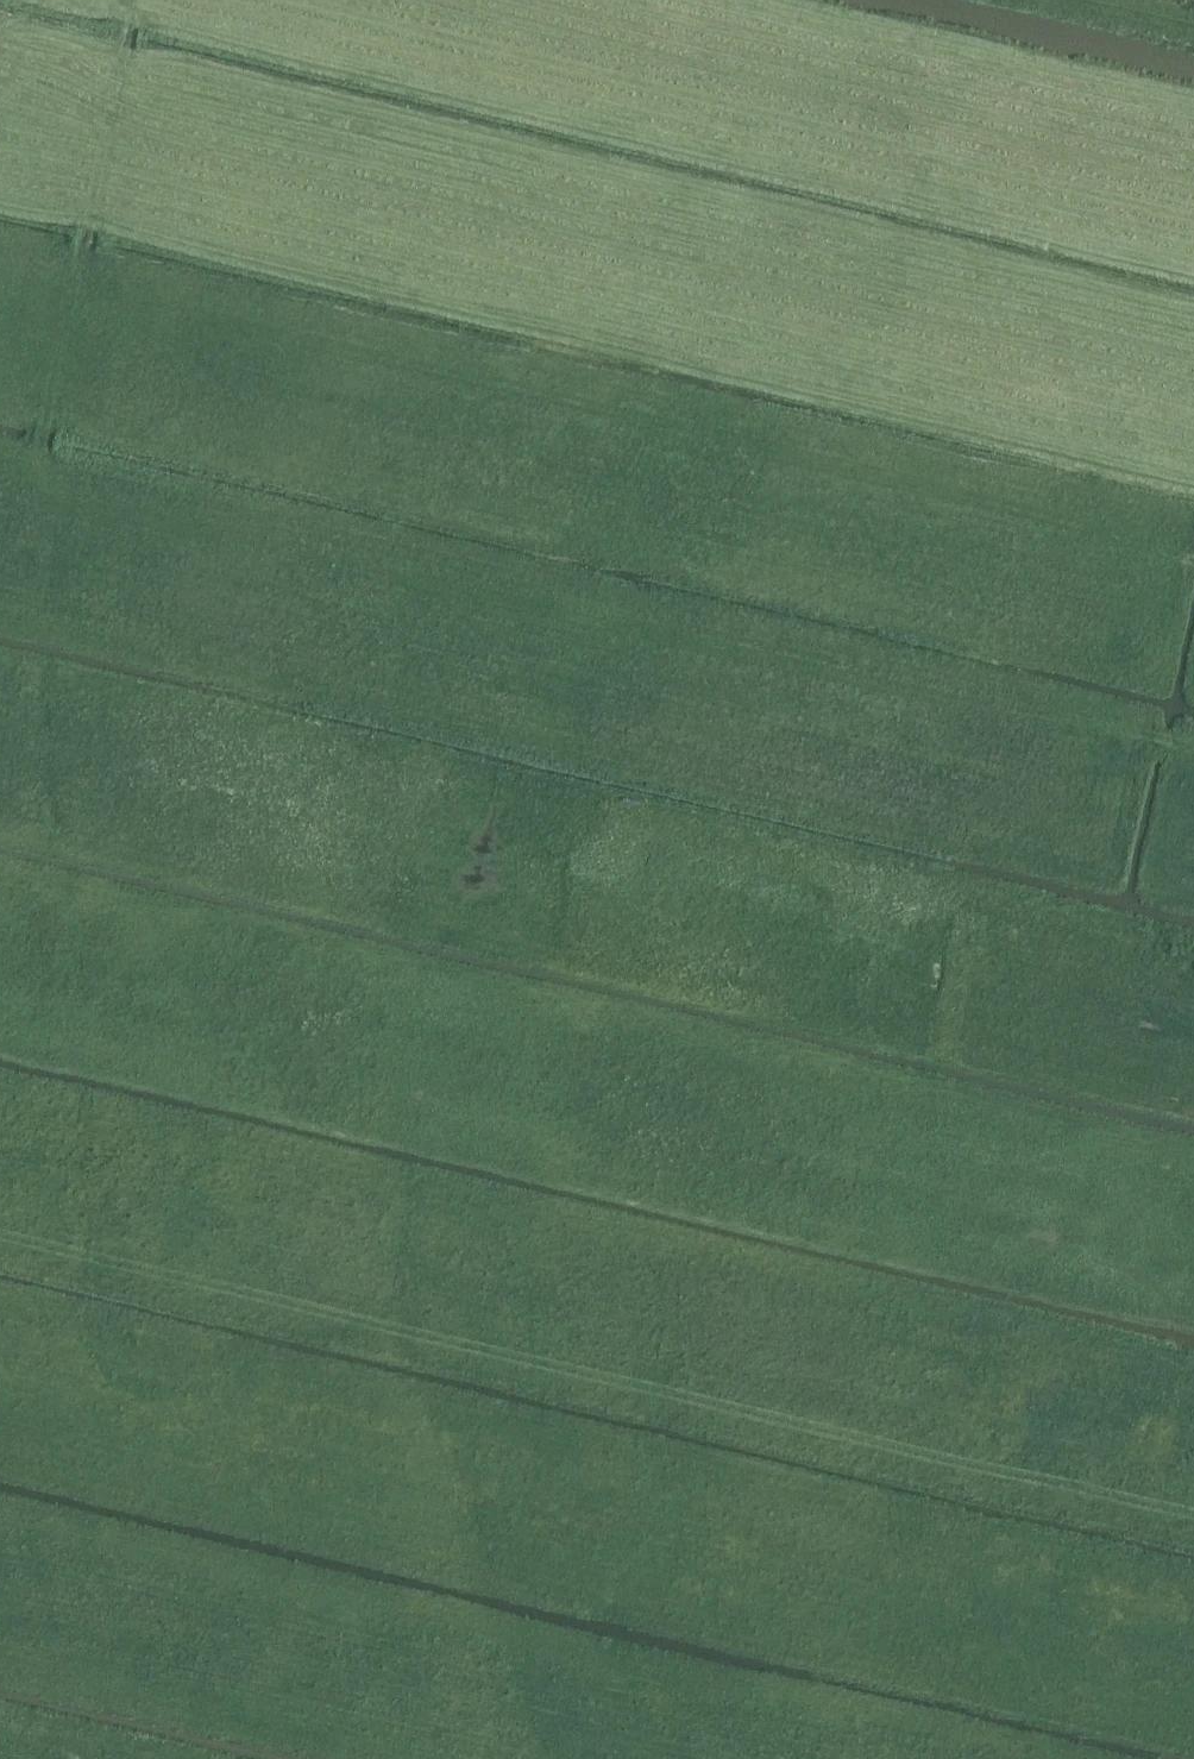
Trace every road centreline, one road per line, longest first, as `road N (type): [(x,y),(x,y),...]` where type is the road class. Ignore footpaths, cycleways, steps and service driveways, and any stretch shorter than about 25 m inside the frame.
road 1 (track): [(1193,1635),(0,1388)]

